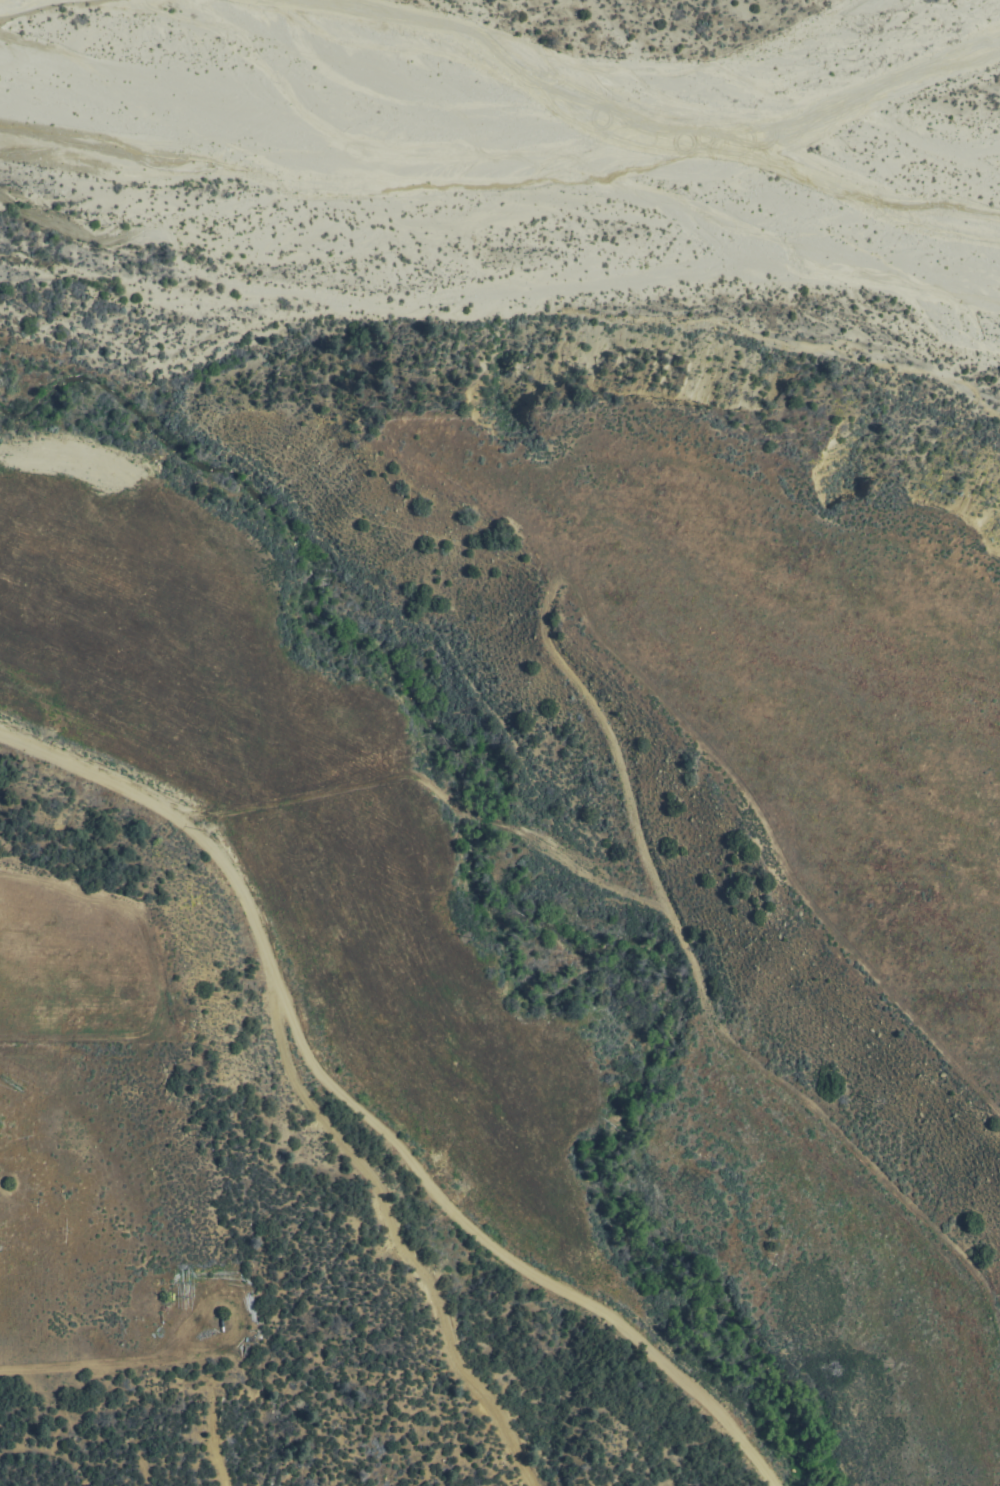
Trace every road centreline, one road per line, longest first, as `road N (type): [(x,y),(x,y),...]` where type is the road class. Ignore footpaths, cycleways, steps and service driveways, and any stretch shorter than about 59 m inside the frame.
road 1 (track): [(774,1485),(698,1402),(603,1324),(507,1269),(465,1233),(391,1144),(328,1090),(301,1045),(249,911),(216,859),(141,804),(0,741)]

